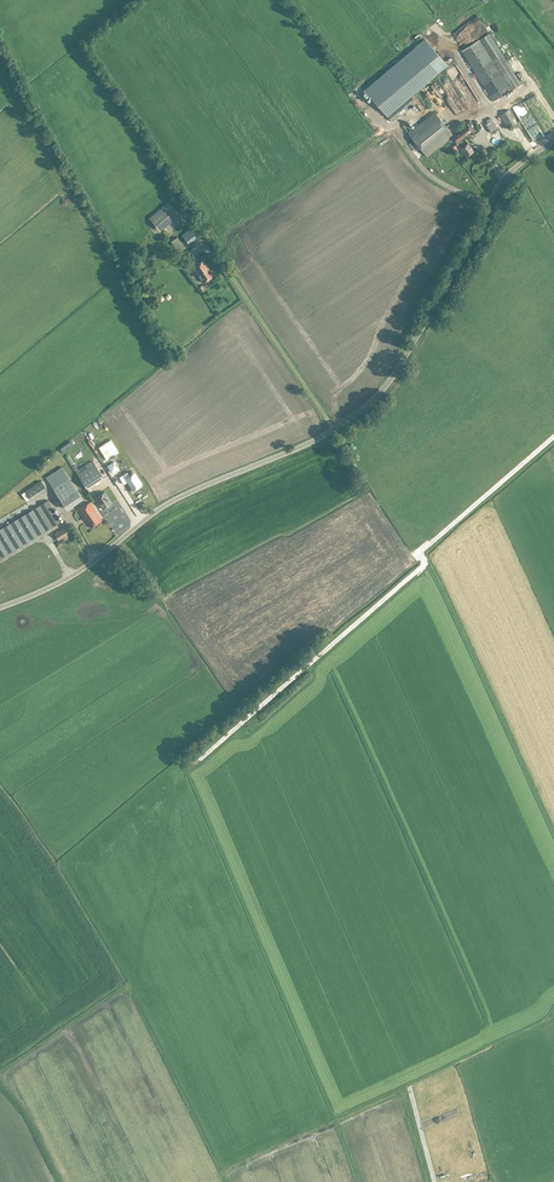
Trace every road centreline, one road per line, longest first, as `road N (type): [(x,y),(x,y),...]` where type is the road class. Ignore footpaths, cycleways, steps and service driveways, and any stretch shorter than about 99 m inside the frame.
road 1 (unclassified): [(0,608),(88,566),(180,497),(315,442),(365,409),(394,375),(497,191),(553,141)]

